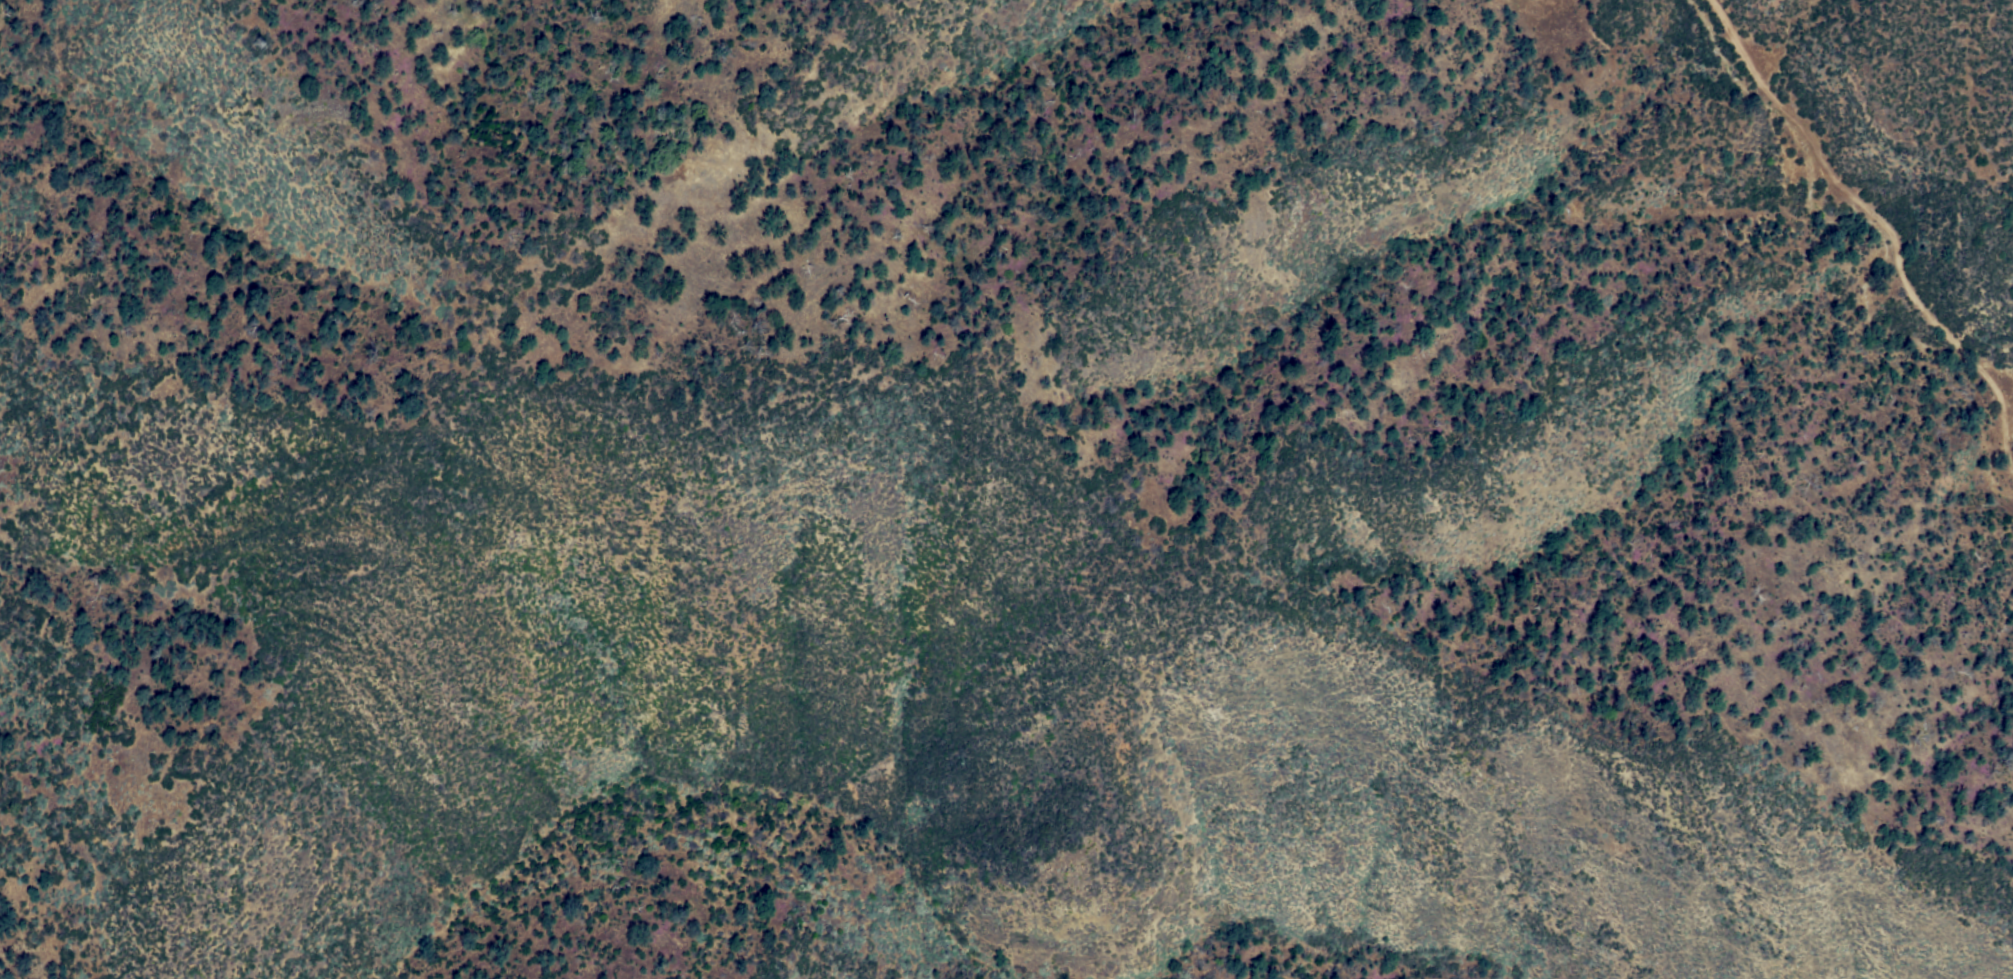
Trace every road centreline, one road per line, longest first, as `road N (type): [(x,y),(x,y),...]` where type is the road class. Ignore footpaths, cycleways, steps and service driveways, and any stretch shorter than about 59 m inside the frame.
road 1 (track): [(2012,479),(2000,459),(2001,415),(1989,383),(1906,289),(1893,236),(1835,183),(1712,0)]

